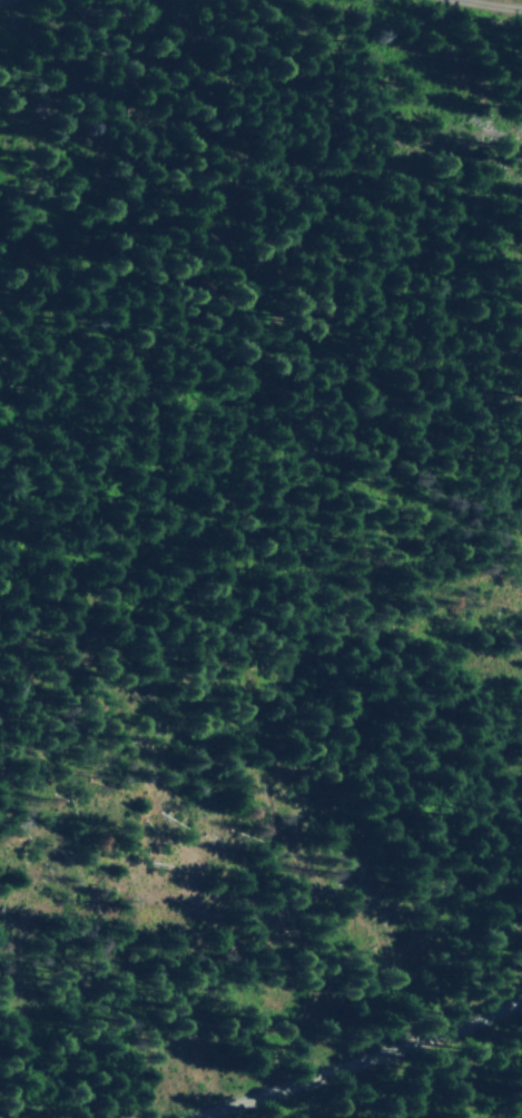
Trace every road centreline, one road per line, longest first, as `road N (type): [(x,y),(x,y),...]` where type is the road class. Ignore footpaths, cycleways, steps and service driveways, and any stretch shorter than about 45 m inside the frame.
road 1 (tertiary): [(190,1117),(521,1001)]

